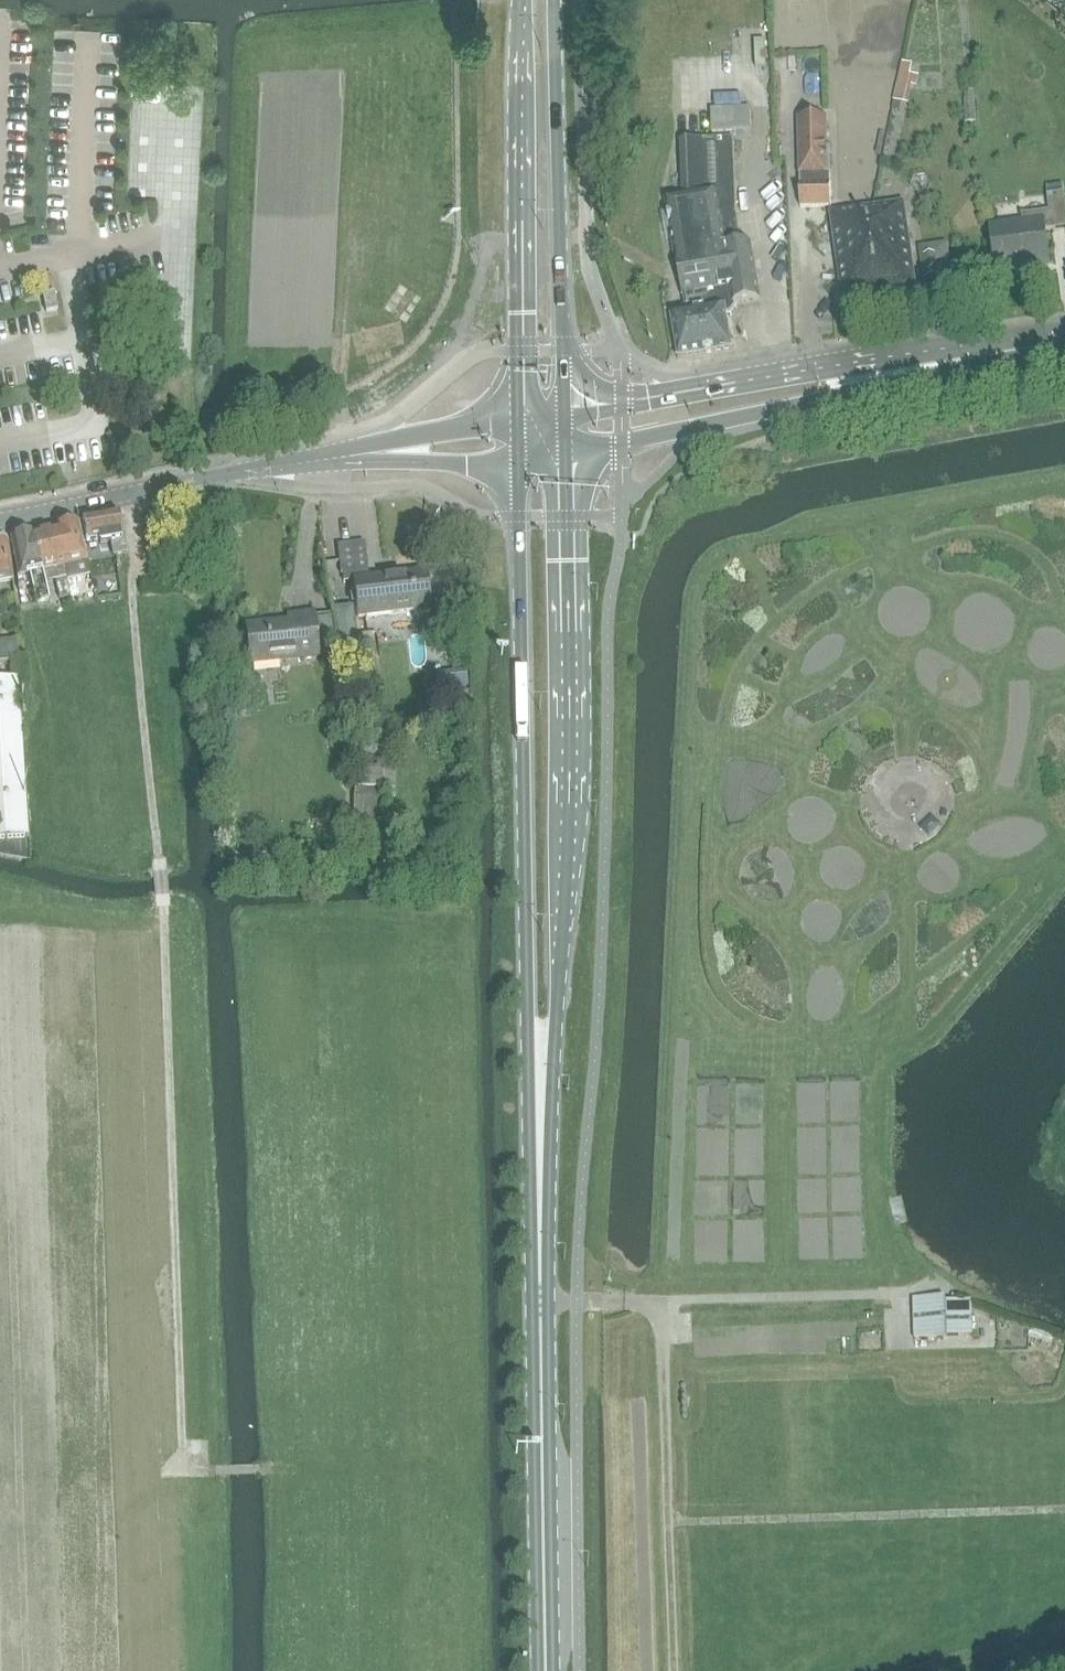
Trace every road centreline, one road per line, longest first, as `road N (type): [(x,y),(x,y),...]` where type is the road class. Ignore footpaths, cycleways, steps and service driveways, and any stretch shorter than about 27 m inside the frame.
road 1 (track): [(127,493),(138,545),(133,616),(164,903),(183,1454),(210,1467),(276,1467)]
road 2 (secondary): [(539,1284),(570,737),(567,460)]
road 3 (secondary): [(523,467),(530,1191),(539,1284)]
road 4 (track): [(1064,1506),(671,1520),(675,1670)]
road 5 (secondary): [(524,0),(523,410)]
road 6 (secondary): [(565,405),(556,0)]
road 7 (secondary): [(547,1670),(539,1284)]
road 8 (tertiary): [(733,394),(1064,341)]
road 9 (tertiary): [(0,518),(306,461)]
road 10 (track): [(658,1299),(903,1288)]
road 11 (tertiary): [(523,410),(306,461)]
road 12 (track): [(671,1520),(658,1299)]
road 13 (tertiary): [(306,461),(523,467)]
road 14 (track): [(183,1454),(170,1470),(0,1475)]
road 15 (tertiary): [(567,460),(625,448),(733,394)]
road 16 (tertiary): [(733,394),(565,405)]

